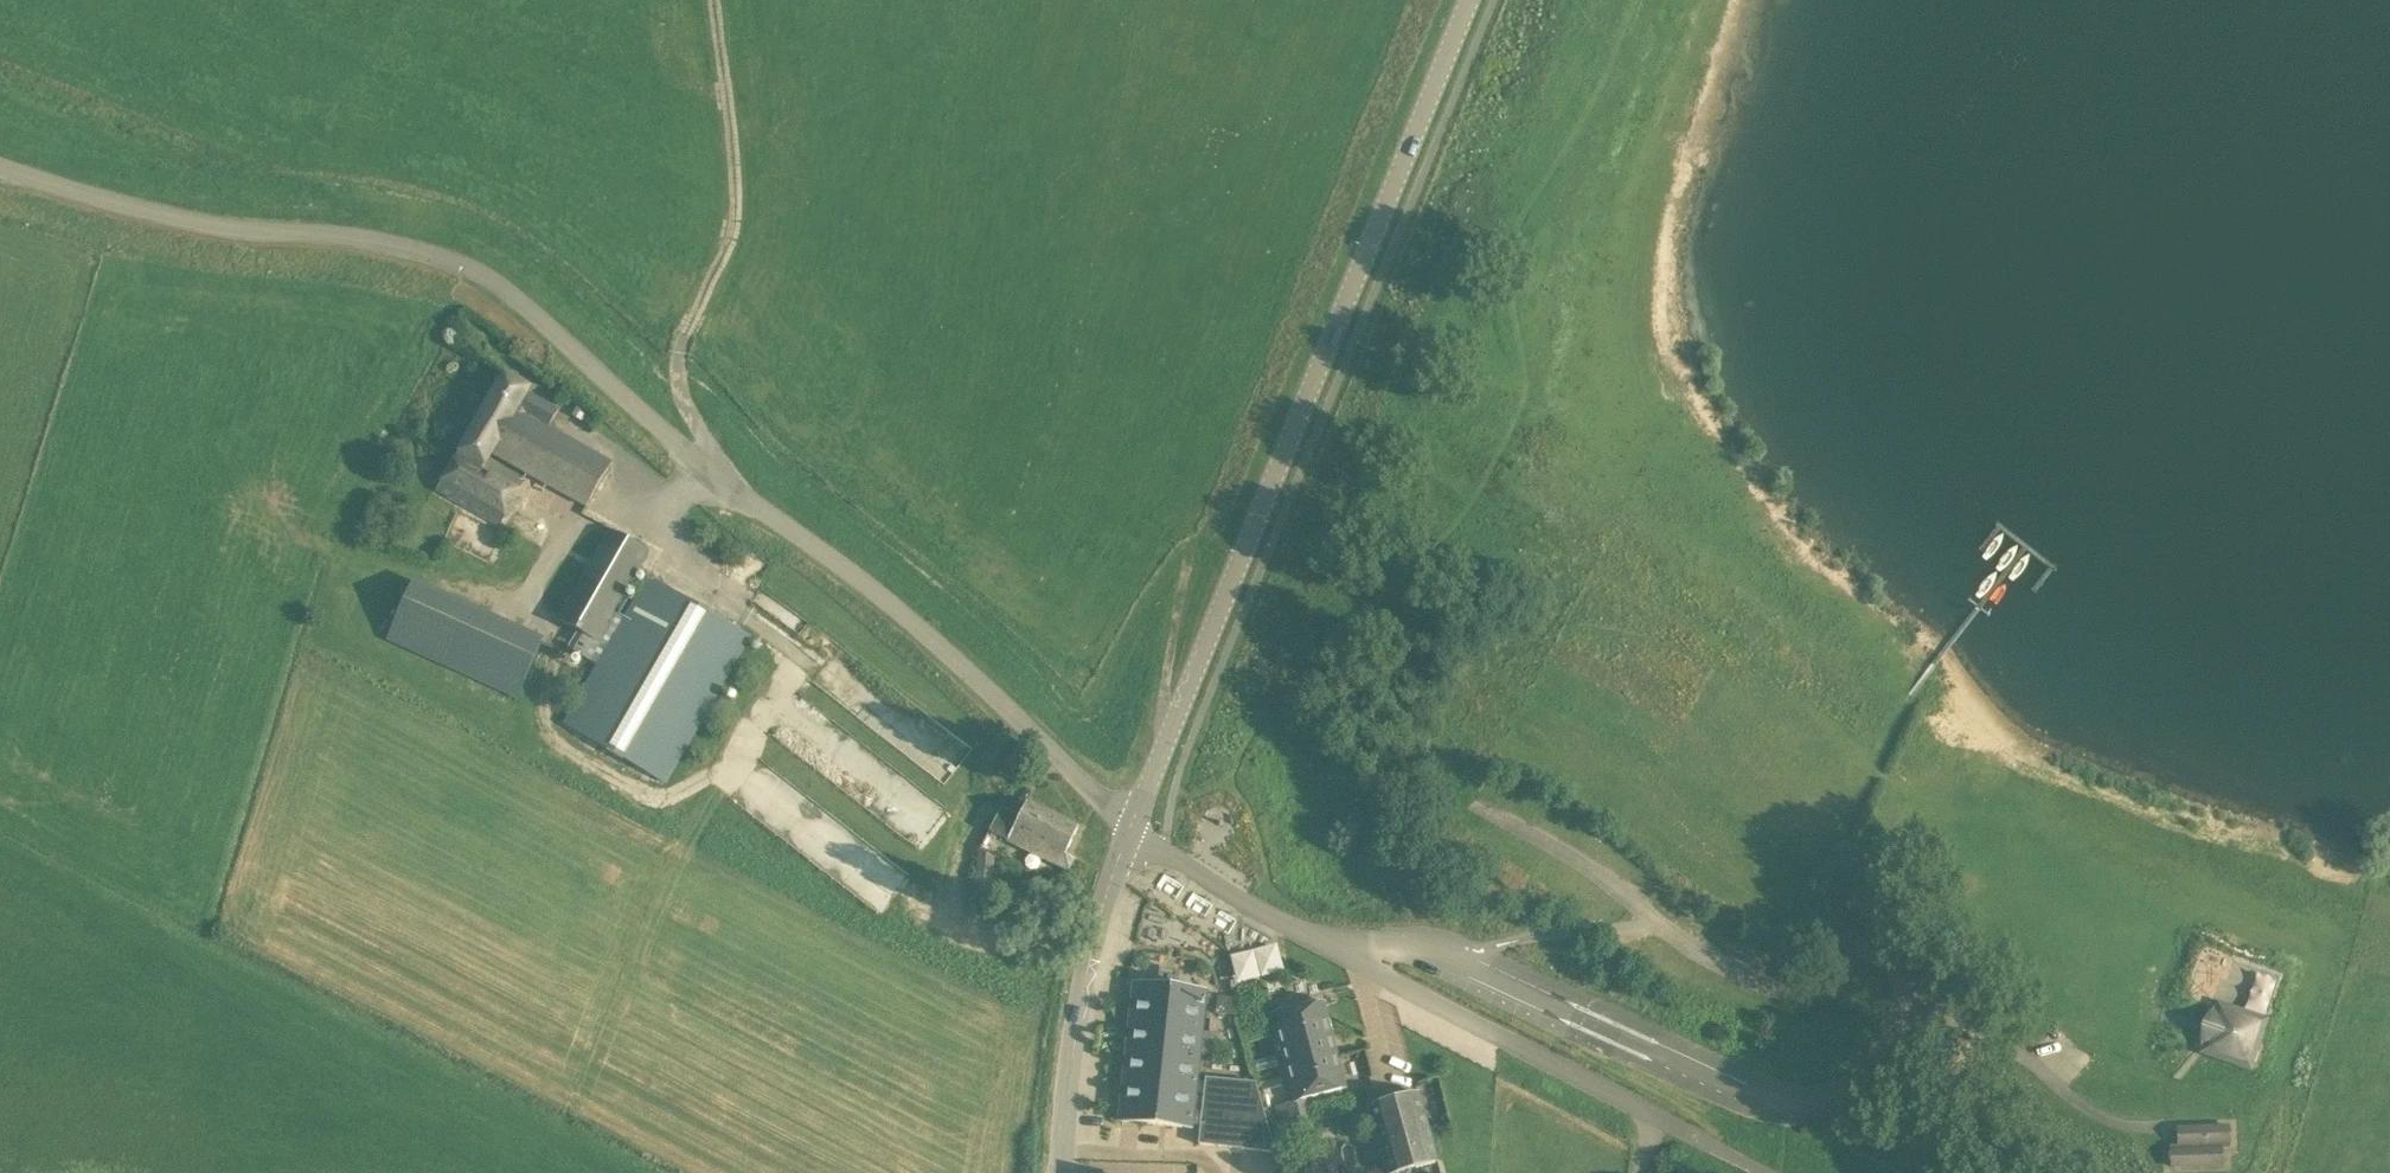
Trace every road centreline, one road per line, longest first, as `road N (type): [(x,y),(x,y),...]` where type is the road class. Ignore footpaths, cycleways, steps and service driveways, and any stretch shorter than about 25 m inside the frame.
road 1 (unclassified): [(1129,826),(888,604),(710,471),(477,272),(345,236),(212,225),(0,168)]
road 2 (unclassified): [(1129,826),(1469,0)]
road 3 (unclassified): [(1690,1135),(1255,908),(1129,826)]
road 4 (track): [(710,471),(683,399),(679,353),(734,225),(733,132),(715,0)]
road 5 (unclassified): [(1061,1172),(1086,963),(1129,826)]
road 6 (track): [(1188,537),(1162,688),(1172,722)]

